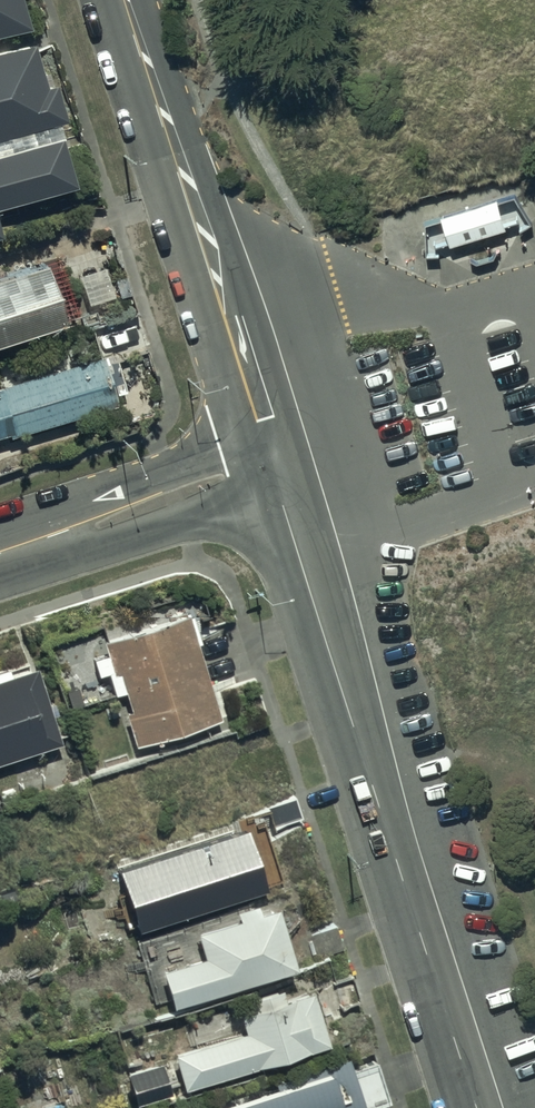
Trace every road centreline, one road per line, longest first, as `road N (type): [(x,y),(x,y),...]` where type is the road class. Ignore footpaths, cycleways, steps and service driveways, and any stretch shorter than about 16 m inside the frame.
road 1 (residential): [(271,462),(476,1107)]
road 2 (tertiary): [(124,0),(271,462)]
road 3 (tertiary): [(271,462),(0,556)]

